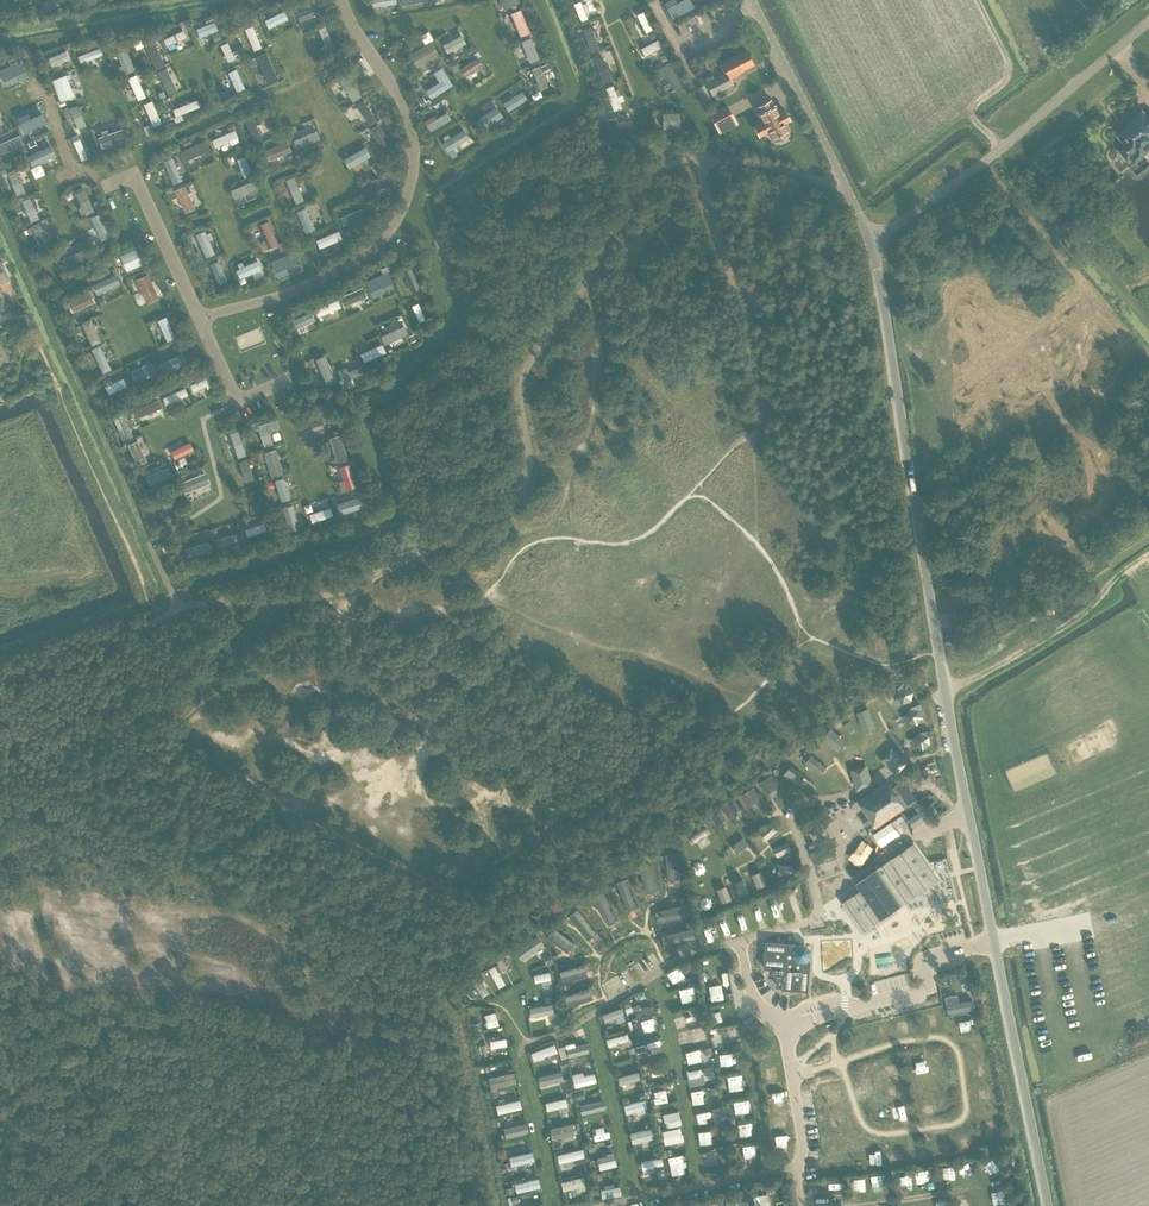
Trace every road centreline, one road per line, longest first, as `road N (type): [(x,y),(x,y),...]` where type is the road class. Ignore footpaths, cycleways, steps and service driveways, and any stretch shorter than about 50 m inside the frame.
road 1 (unclassified): [(0,681),(104,650),(190,605),(325,600),(360,589),(495,520),(528,468),(526,370),(584,290),(625,204),(647,179),(702,159),(844,185)]
road 2 (unclassified): [(1048,1205),(951,736),(874,240)]
road 3 (unclassified): [(874,240),(935,201),(1148,24)]
road 4 (track): [(1142,350),(983,162)]
road 5 (track): [(1148,557),(1052,633),(943,683)]
road 6 (unclassified): [(844,185),(752,0)]
road 7 (track): [(745,310),(703,183)]

